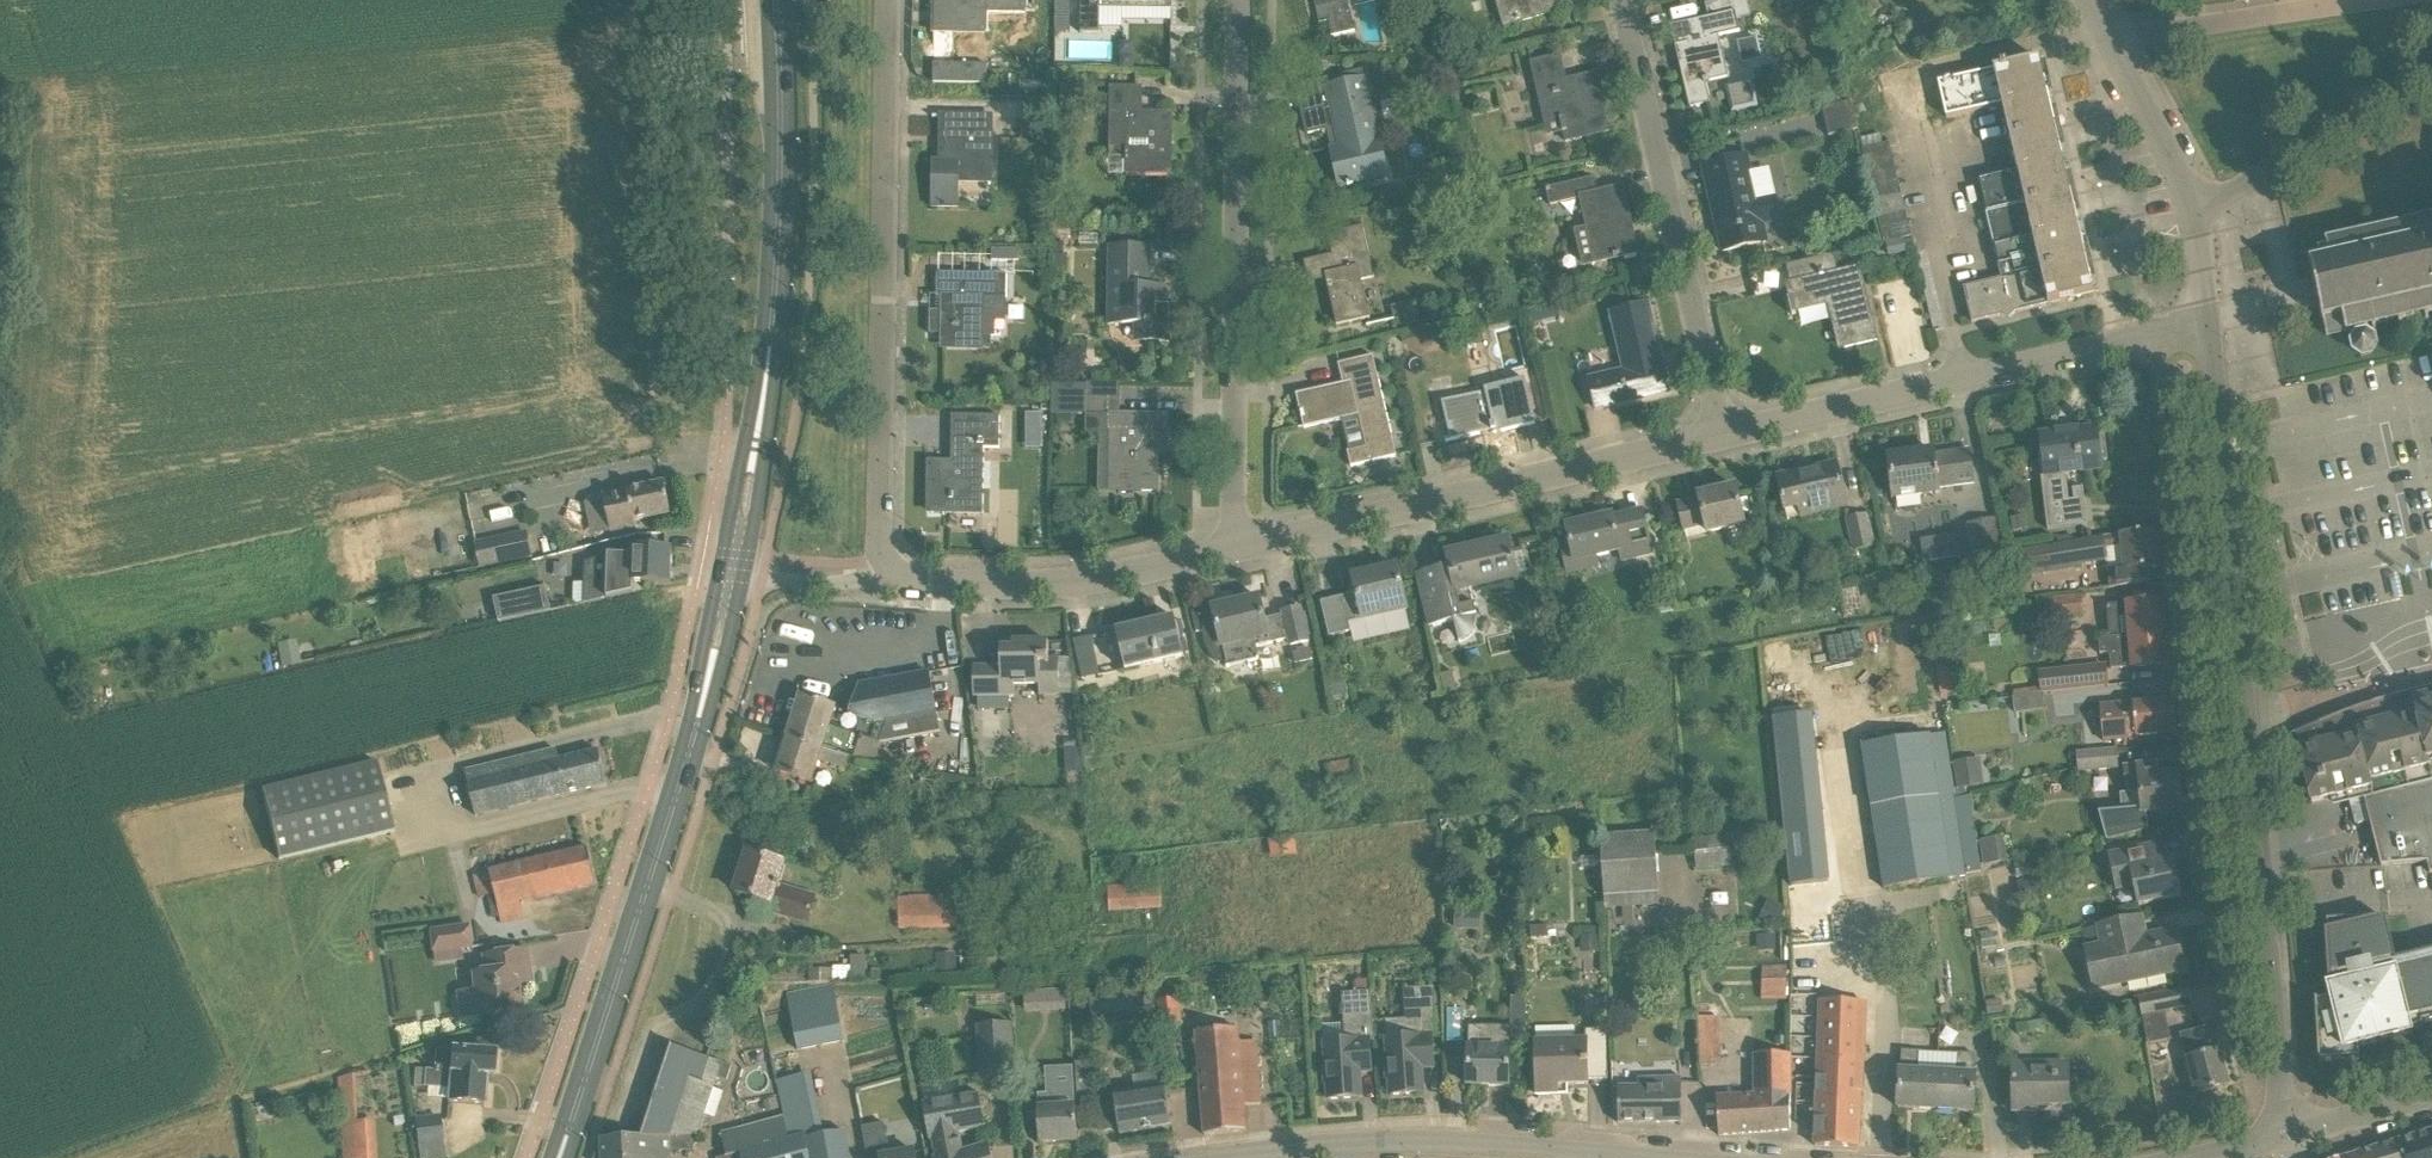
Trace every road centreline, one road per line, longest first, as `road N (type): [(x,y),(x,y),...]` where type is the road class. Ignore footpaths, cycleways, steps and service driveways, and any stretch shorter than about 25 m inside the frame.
road 1 (residential): [(2292,1132),(2208,320)]
road 2 (unclassified): [(2157,329),(2198,816),(2253,1097)]
road 3 (primary): [(732,572),(766,382),(780,219),(772,0)]
road 4 (residential): [(882,564),(895,0)]
road 5 (residential): [(1239,547),(1239,0)]
road 6 (primary): [(582,1090),(693,749),(732,572)]
road 7 (residential): [(1961,377),(1903,82),(2110,39)]
road 8 (residential): [(1239,547),(1718,432)]
road 9 (residential): [(1718,432),(1621,0)]
road 10 (tertiary): [(1237,1157),(1374,1143),(1648,1157)]
road 11 (residential): [(891,579),(1127,576),(1239,547)]
road 12 (residential): [(2206,211),(2431,65)]
road 13 (residential): [(1718,432),(1961,377)]
road 14 (residential): [(2110,39),(2353,0)]
road 15 (residential): [(1961,377),(2157,329)]
road 16 (residential): [(2206,211),(2110,39)]
road 17 (unclassified): [(732,572),(822,584),(891,579)]
road 18 (tertiary): [(2292,1132),(2431,1097)]

